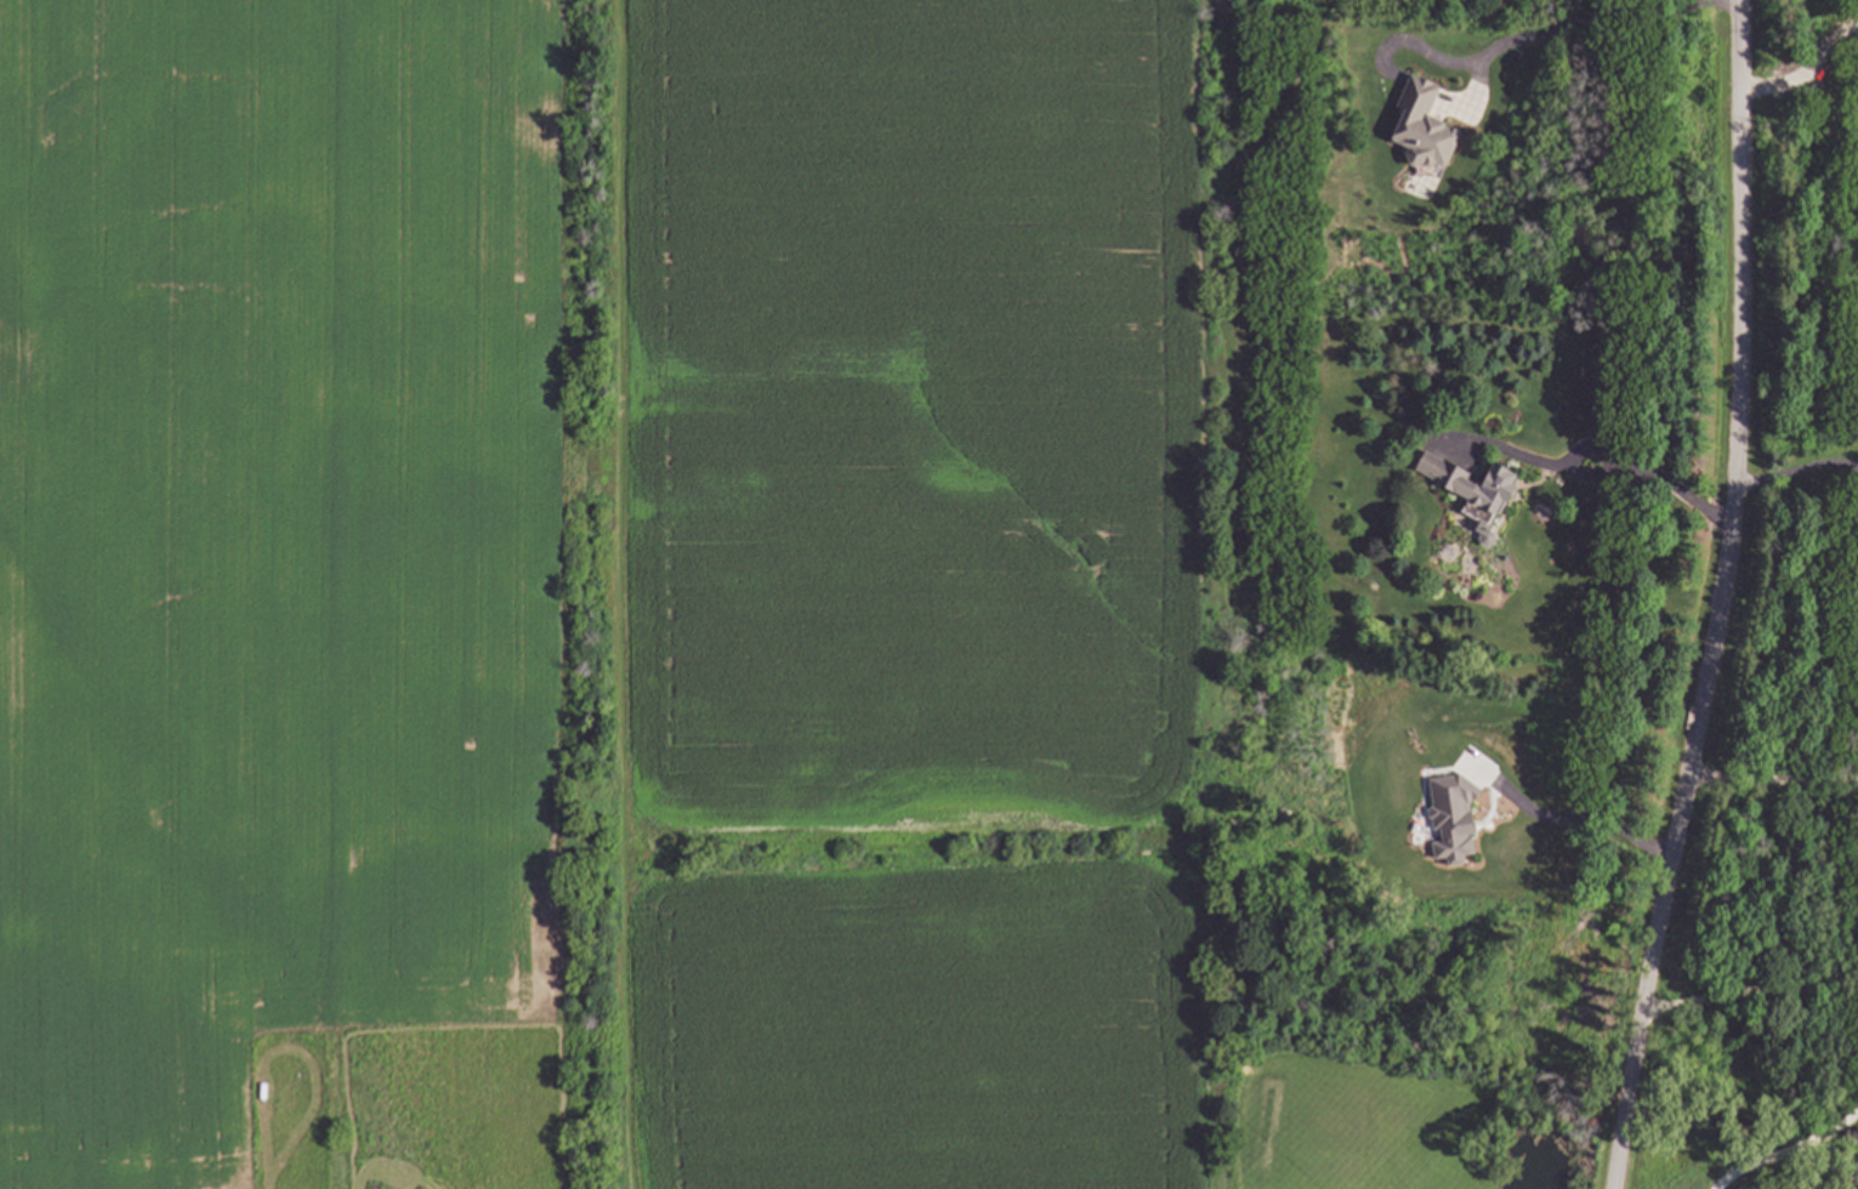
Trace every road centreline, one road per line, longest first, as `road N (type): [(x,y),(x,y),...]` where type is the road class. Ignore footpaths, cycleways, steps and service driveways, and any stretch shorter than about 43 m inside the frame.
road 1 (residential): [(1616,1188),(1642,1008),(1729,591),(1743,393),(1737,0)]

